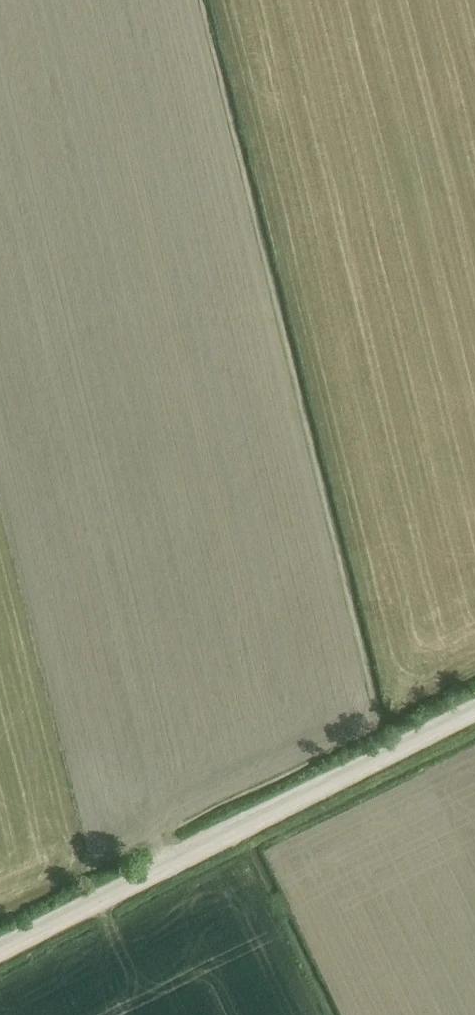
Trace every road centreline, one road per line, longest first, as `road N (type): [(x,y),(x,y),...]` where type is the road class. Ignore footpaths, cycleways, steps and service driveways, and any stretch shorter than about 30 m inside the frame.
road 1 (tertiary): [(0,952),(474,708)]

